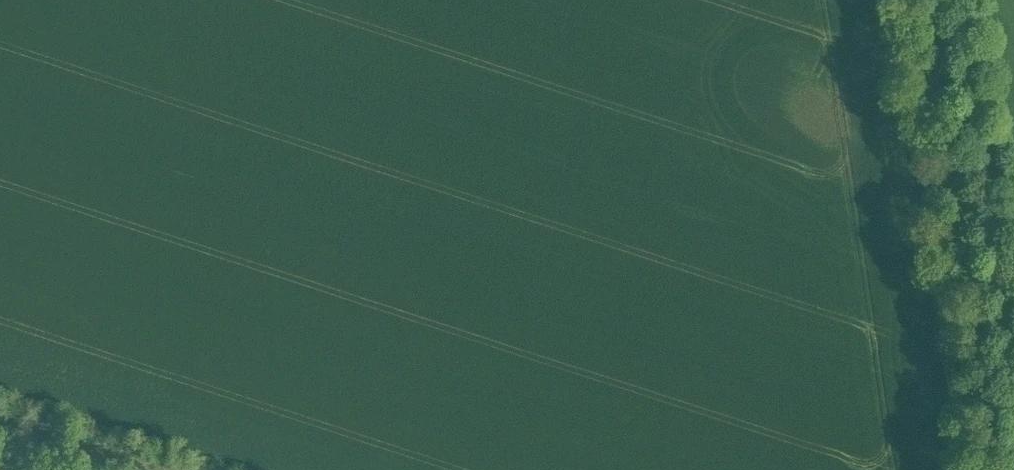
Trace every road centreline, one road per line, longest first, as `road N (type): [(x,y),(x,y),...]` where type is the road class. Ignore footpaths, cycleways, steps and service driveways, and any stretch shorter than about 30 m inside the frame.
road 1 (unclassified): [(945,0),(1012,469)]

